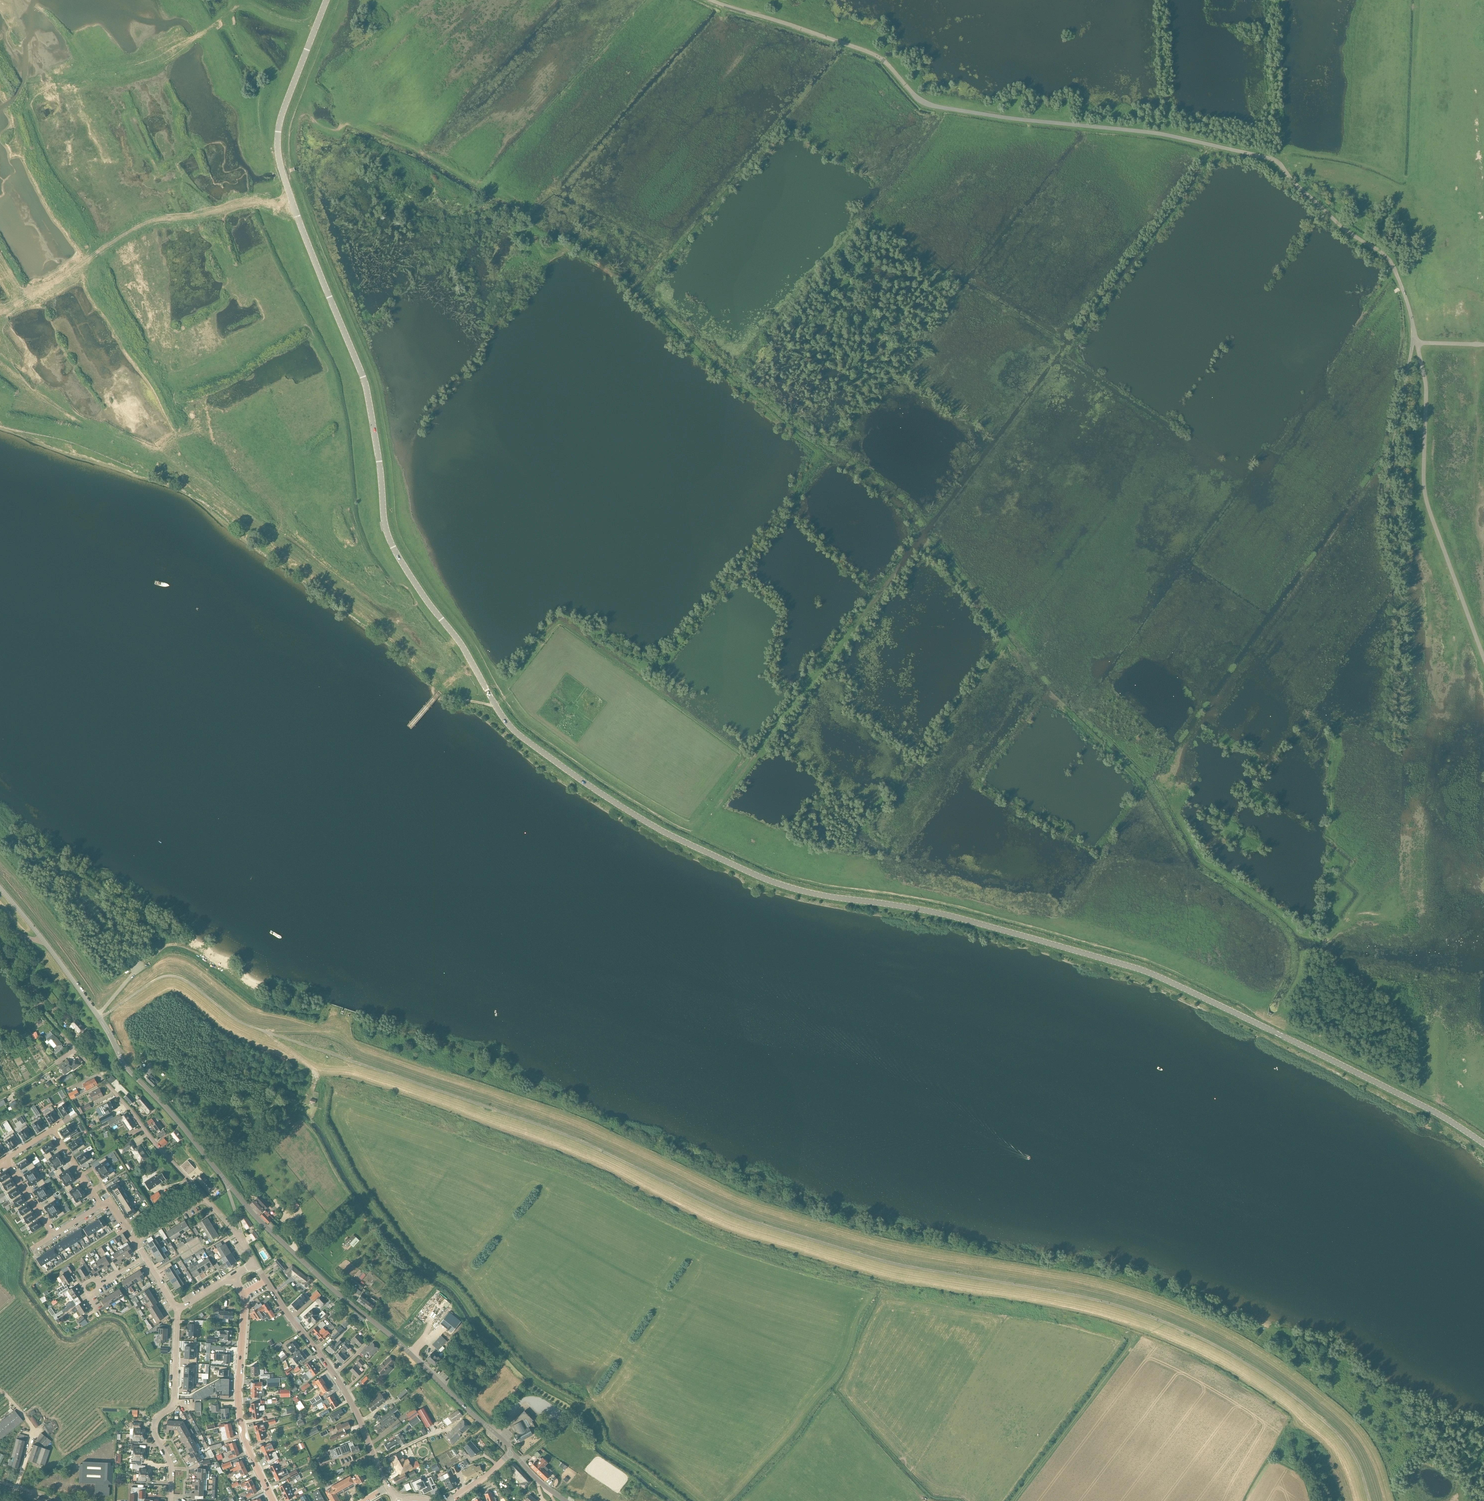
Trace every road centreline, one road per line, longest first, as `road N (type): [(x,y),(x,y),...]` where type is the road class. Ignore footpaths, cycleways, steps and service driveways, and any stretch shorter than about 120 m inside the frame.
road 1 (unclassified): [(326,0),(280,122),(281,167),(366,385),(388,536),(510,726),(601,794),(753,873),(826,896),(967,920),(1145,971),(1483,1143)]
road 2 (unclassified): [(512,1452),(273,1234),(225,1180)]
road 3 (unclassified): [(225,1180),(127,1068),(100,1019),(0,887)]
road 4 (residential): [(387,1486),(354,1407),(255,1264)]
road 5 (residential): [(204,1197),(33,1002)]
road 6 (residential): [(273,1500),(240,1413),(243,1293),(232,1277)]
road 7 (residential): [(171,1500),(172,1468),(155,1432),(172,1406),(177,1310)]
road 8 (track): [(1417,343),(1387,496)]
road 9 (residential): [(53,1130),(6,1159),(54,1237)]

